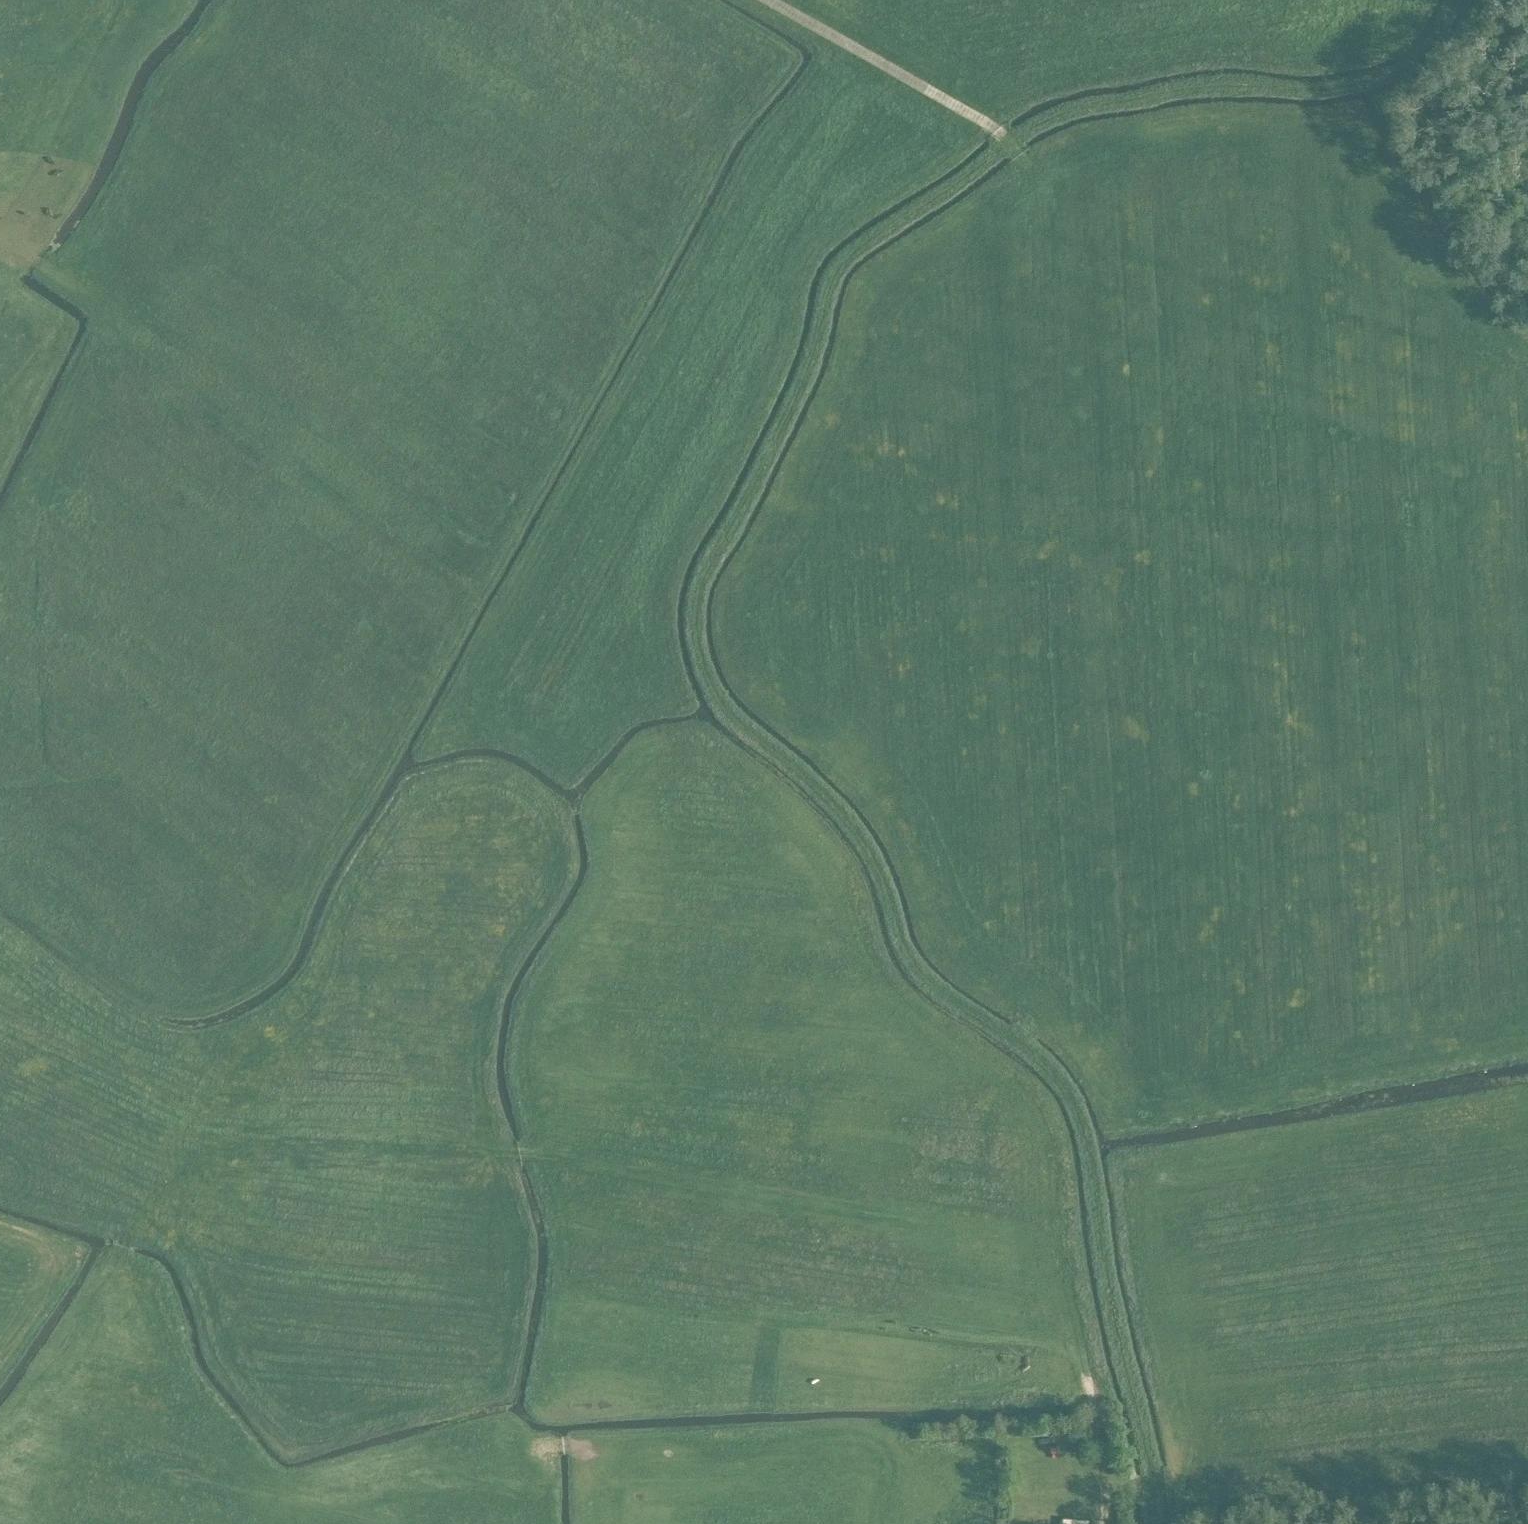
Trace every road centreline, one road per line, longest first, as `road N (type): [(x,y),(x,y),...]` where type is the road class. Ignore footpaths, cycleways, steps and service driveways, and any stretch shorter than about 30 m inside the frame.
road 1 (track): [(1151,1523),(1088,1142),(1062,1084),(918,974),(884,873),(828,796),(727,713),(701,661),(694,604),(799,402),(849,251),(1058,113),(1193,87),(1312,91),(1374,80),(1409,68),(1432,46),(1453,0)]
road 2 (track): [(1022,155),(949,101),(771,0)]
road 3 (track): [(1078,1356),(1109,1523)]

